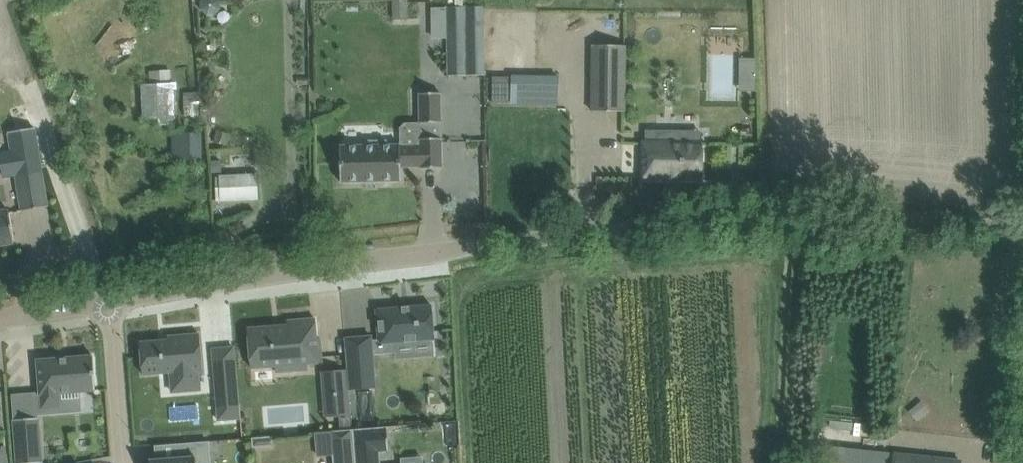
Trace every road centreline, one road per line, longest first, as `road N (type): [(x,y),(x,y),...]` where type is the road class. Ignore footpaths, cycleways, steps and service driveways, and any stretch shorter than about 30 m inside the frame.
road 1 (unclassified): [(1022,230),(805,218),(477,247)]
road 2 (residential): [(477,247),(109,301)]
road 3 (residential): [(109,301),(123,462)]

